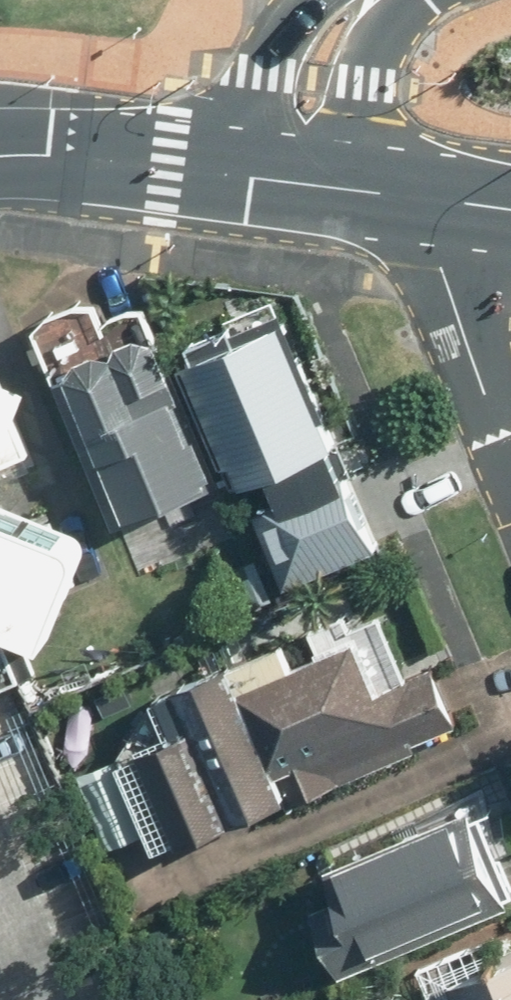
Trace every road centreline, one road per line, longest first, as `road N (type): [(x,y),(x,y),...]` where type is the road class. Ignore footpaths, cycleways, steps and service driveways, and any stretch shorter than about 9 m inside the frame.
road 1 (residential): [(510,461),(451,306),(386,195)]
road 2 (secondary): [(0,153),(260,177)]
road 3 (residential): [(411,0),(378,48),(366,116),(386,195)]
road 4 (residential): [(260,177),(270,80),(289,28),(316,0)]
road 5 (secondary): [(386,195),(260,177)]
road 6 (secondary): [(510,213),(386,195)]

